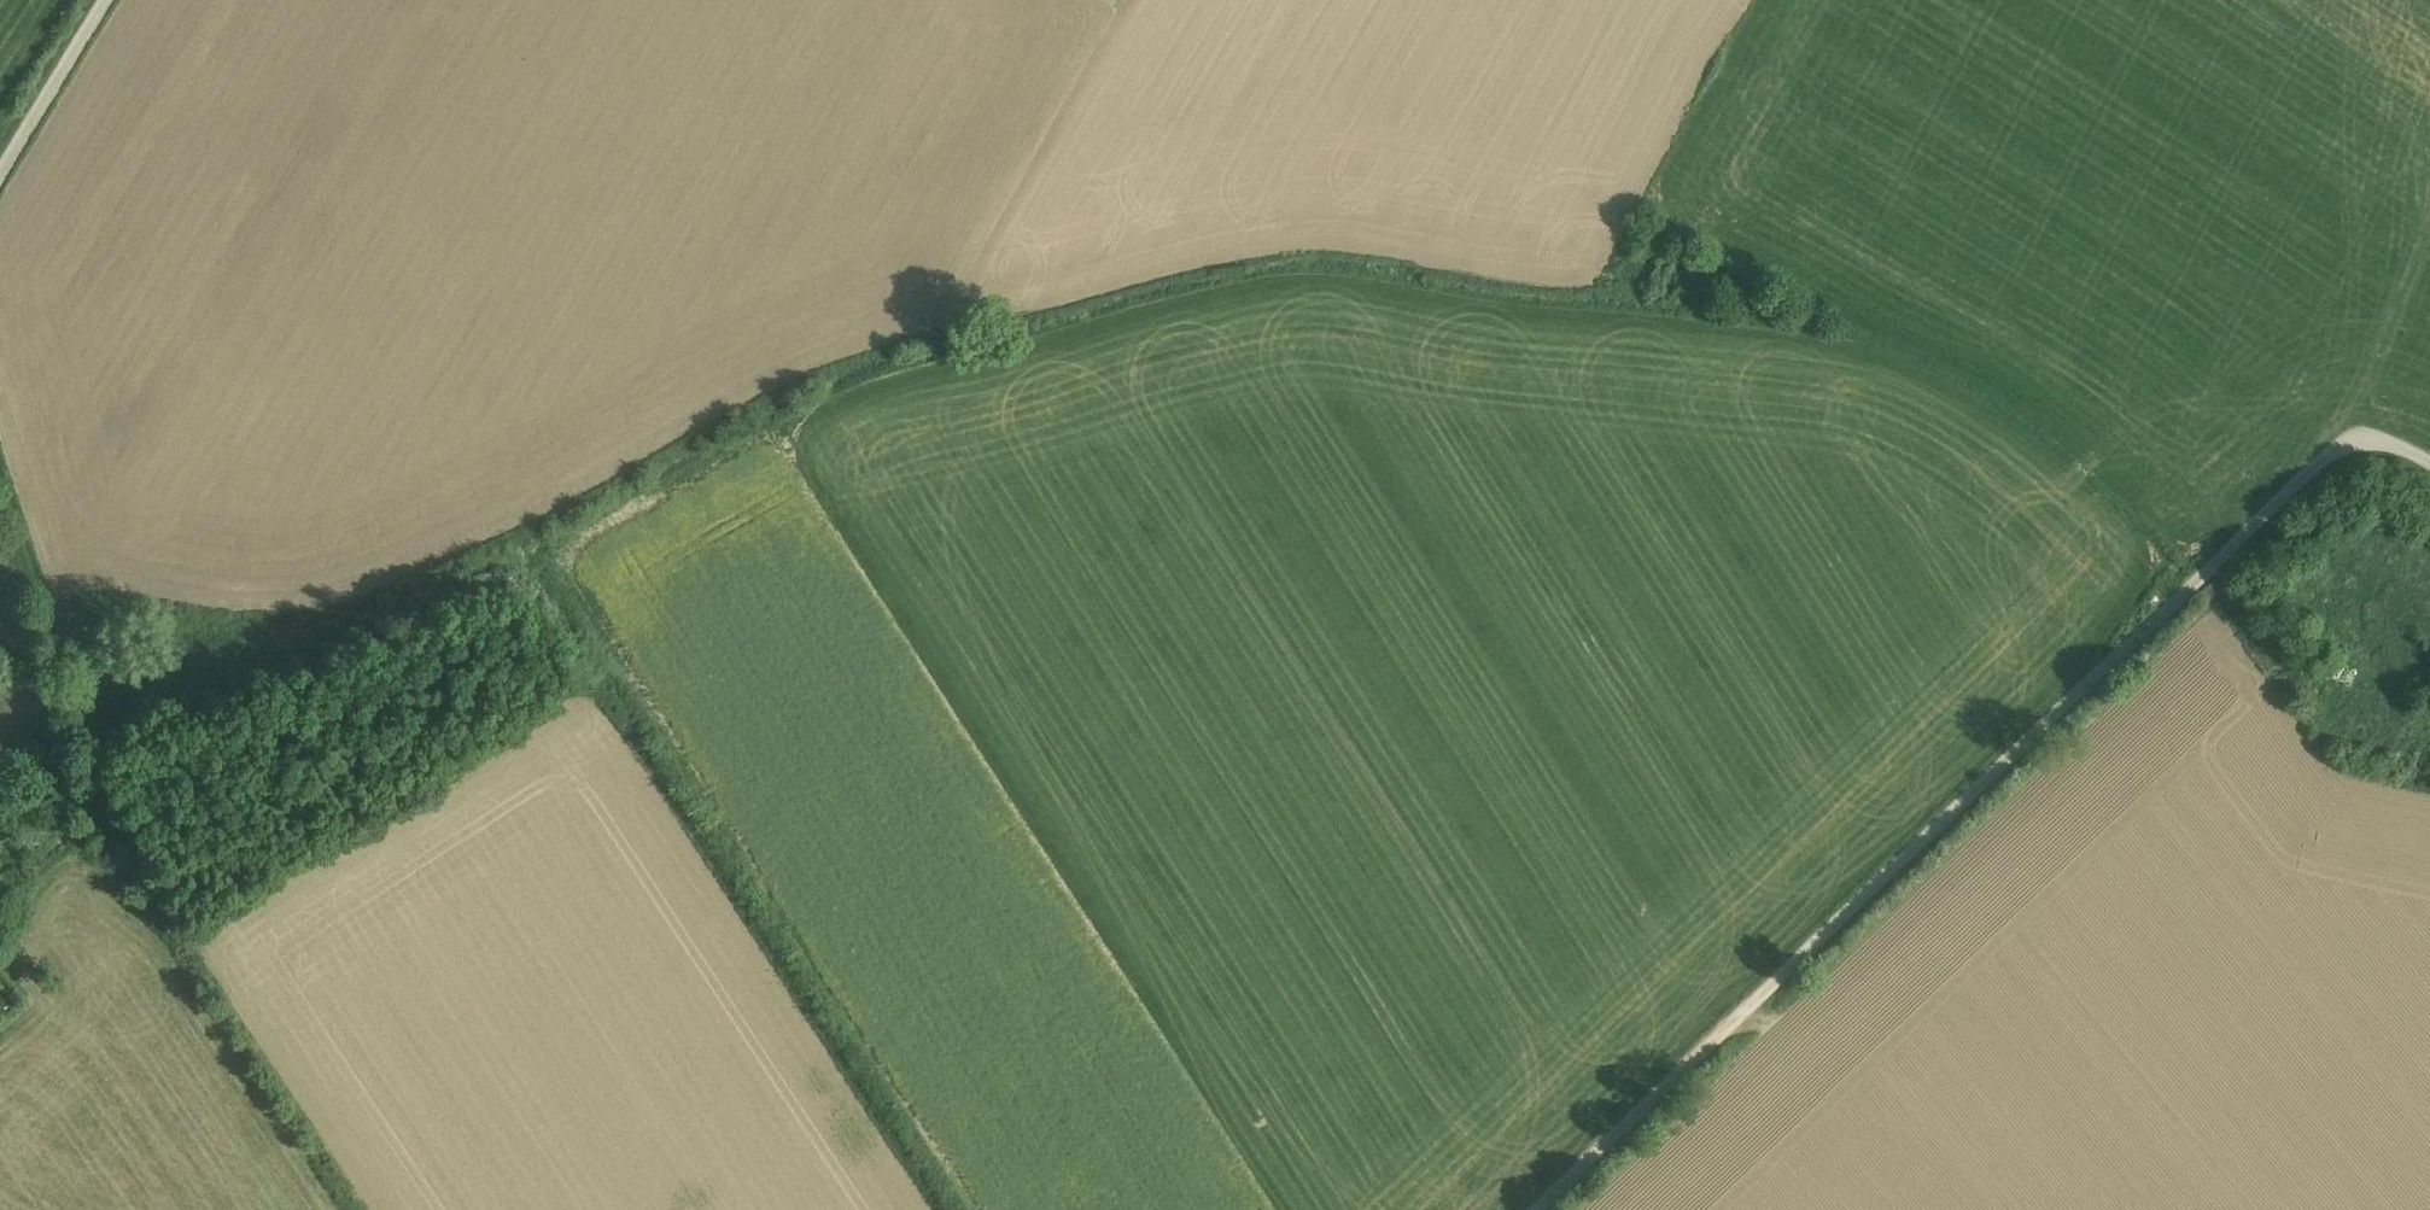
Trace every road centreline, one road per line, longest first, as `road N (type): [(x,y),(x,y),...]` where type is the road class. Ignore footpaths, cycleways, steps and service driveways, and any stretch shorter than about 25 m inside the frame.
road 1 (unclassified): [(2429,465),(2400,448),(2359,441),(2319,460),(1534,1209)]
road 2 (track): [(108,0),(0,174)]

